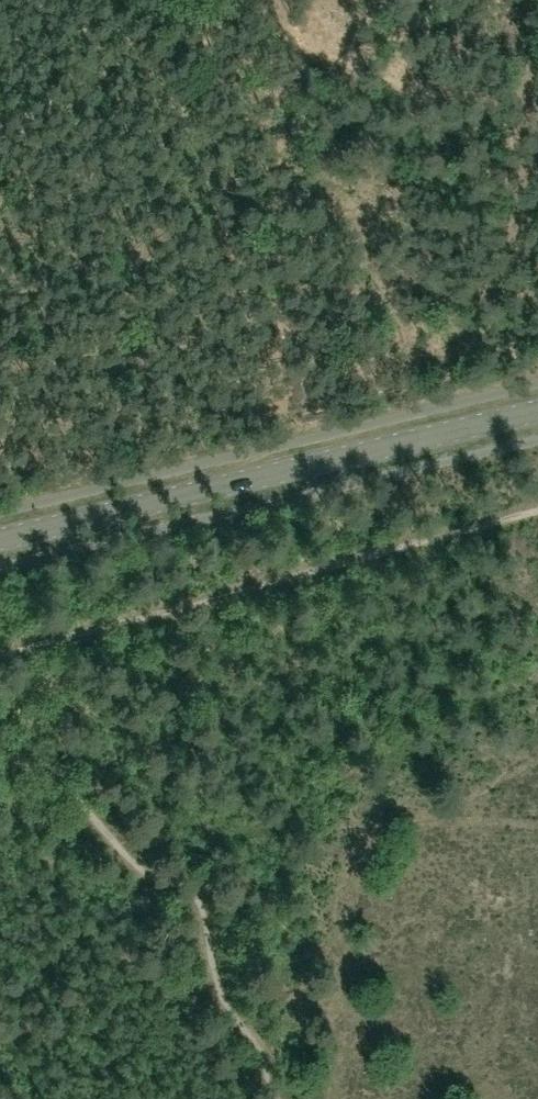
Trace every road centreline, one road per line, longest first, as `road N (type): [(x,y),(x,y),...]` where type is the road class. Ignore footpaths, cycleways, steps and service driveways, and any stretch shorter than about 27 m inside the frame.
road 1 (track): [(537,514),(0,658)]
road 2 (tertiary): [(0,538),(537,410)]
road 3 (track): [(274,1098),(269,1061),(219,997),(194,889),(151,880),(80,801),(0,751)]

